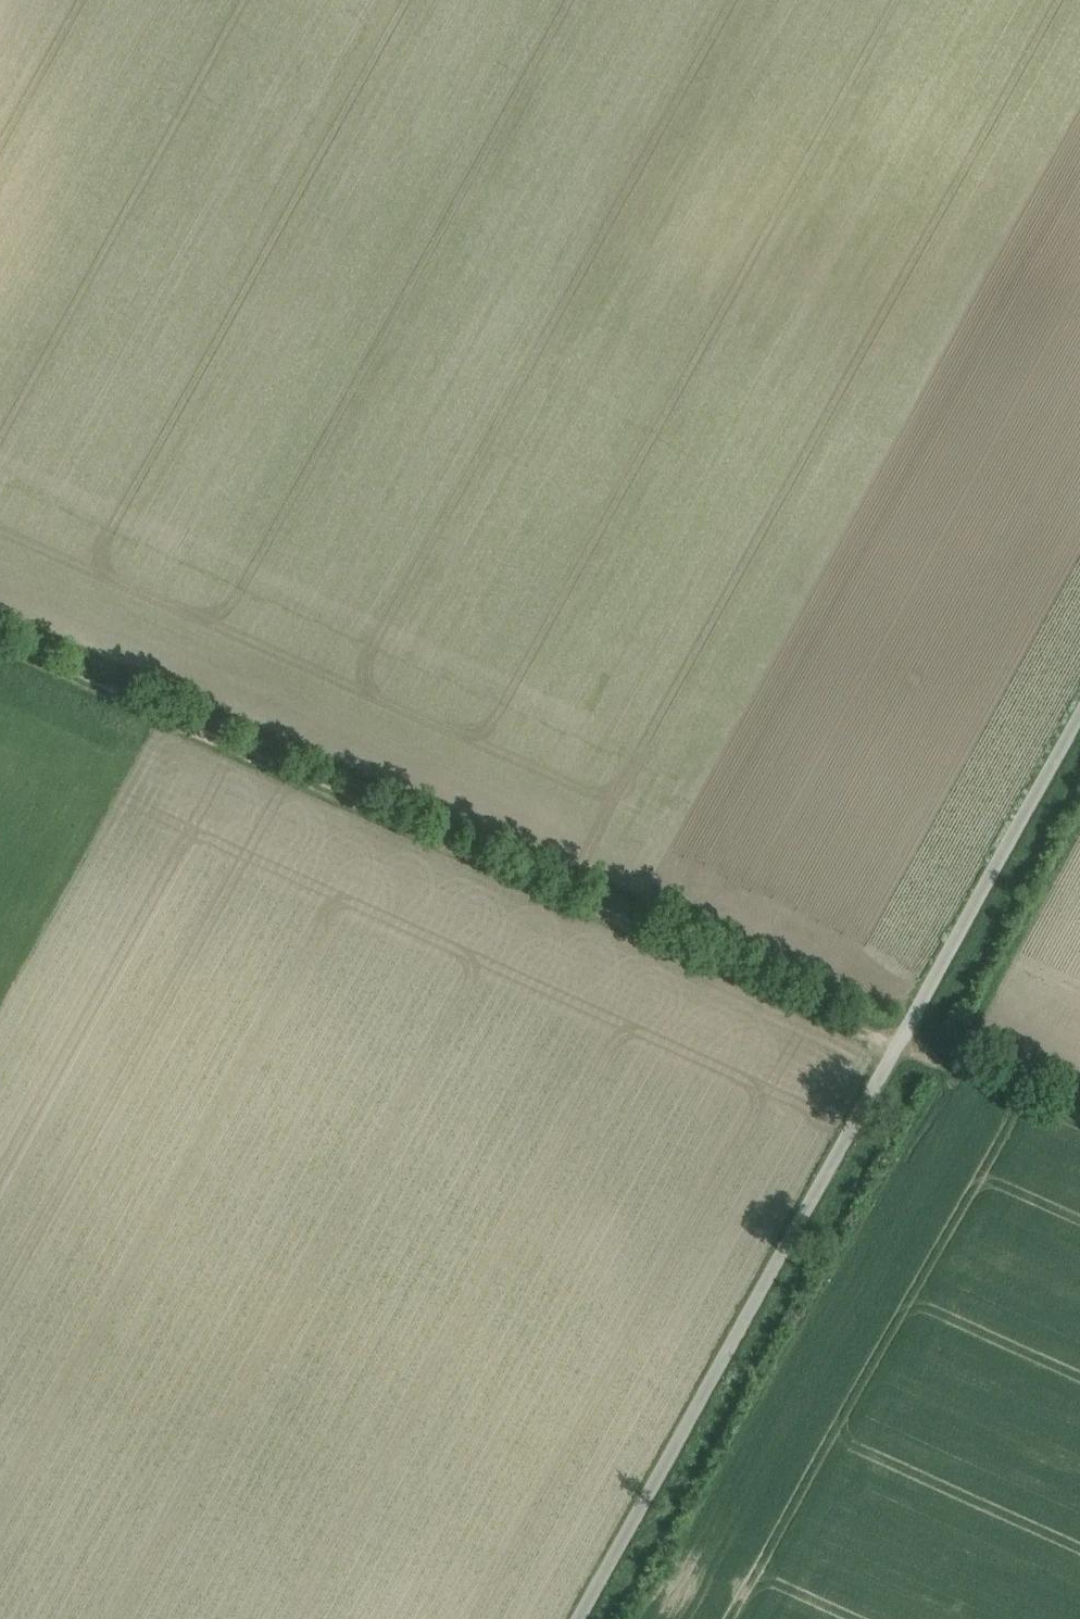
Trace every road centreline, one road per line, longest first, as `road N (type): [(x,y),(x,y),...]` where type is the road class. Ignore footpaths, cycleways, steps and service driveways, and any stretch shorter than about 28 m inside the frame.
road 1 (track): [(1079,721),(587,1618)]
road 2 (track): [(1079,1091),(915,1017)]

